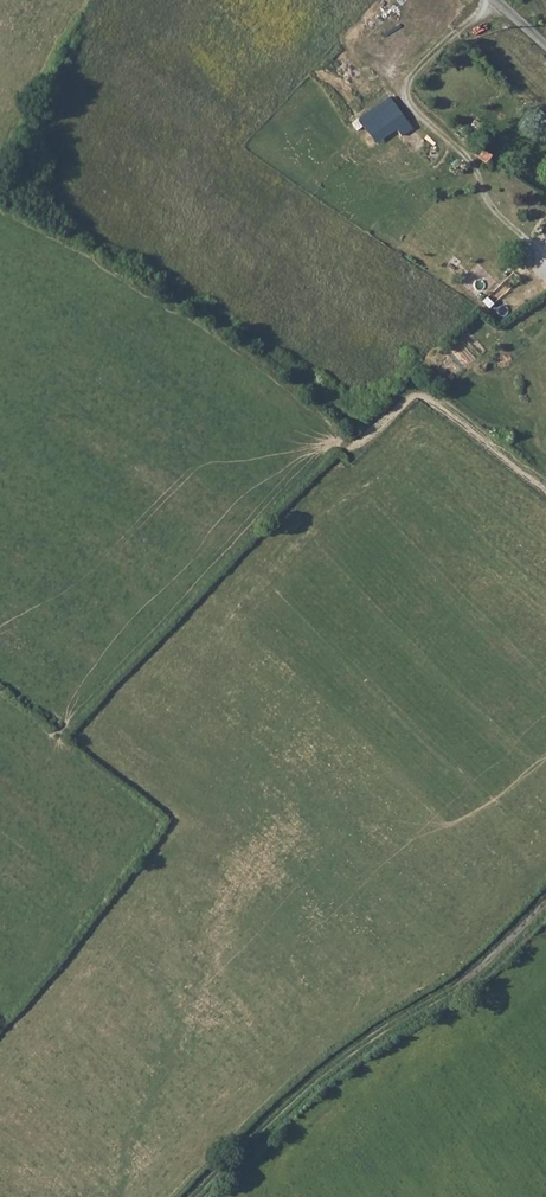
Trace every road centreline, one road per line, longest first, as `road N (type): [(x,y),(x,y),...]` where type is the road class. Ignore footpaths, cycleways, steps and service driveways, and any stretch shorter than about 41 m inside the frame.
road 1 (track): [(191,1196),(337,1064),(448,989)]
road 2 (unclassified): [(448,989),(545,902)]

